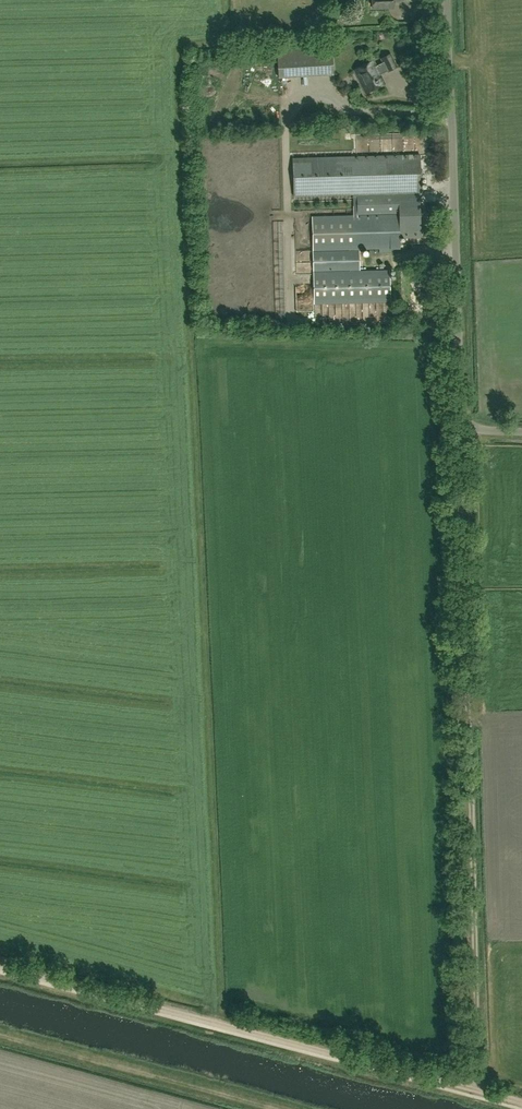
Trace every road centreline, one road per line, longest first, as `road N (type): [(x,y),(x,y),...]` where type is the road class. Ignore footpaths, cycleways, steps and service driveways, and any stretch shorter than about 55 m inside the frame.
road 1 (track): [(465,430),(479,1092)]
road 2 (track): [(521,1102),(0,966)]
road 3 (unclassified): [(521,432),(465,430),(451,0)]

